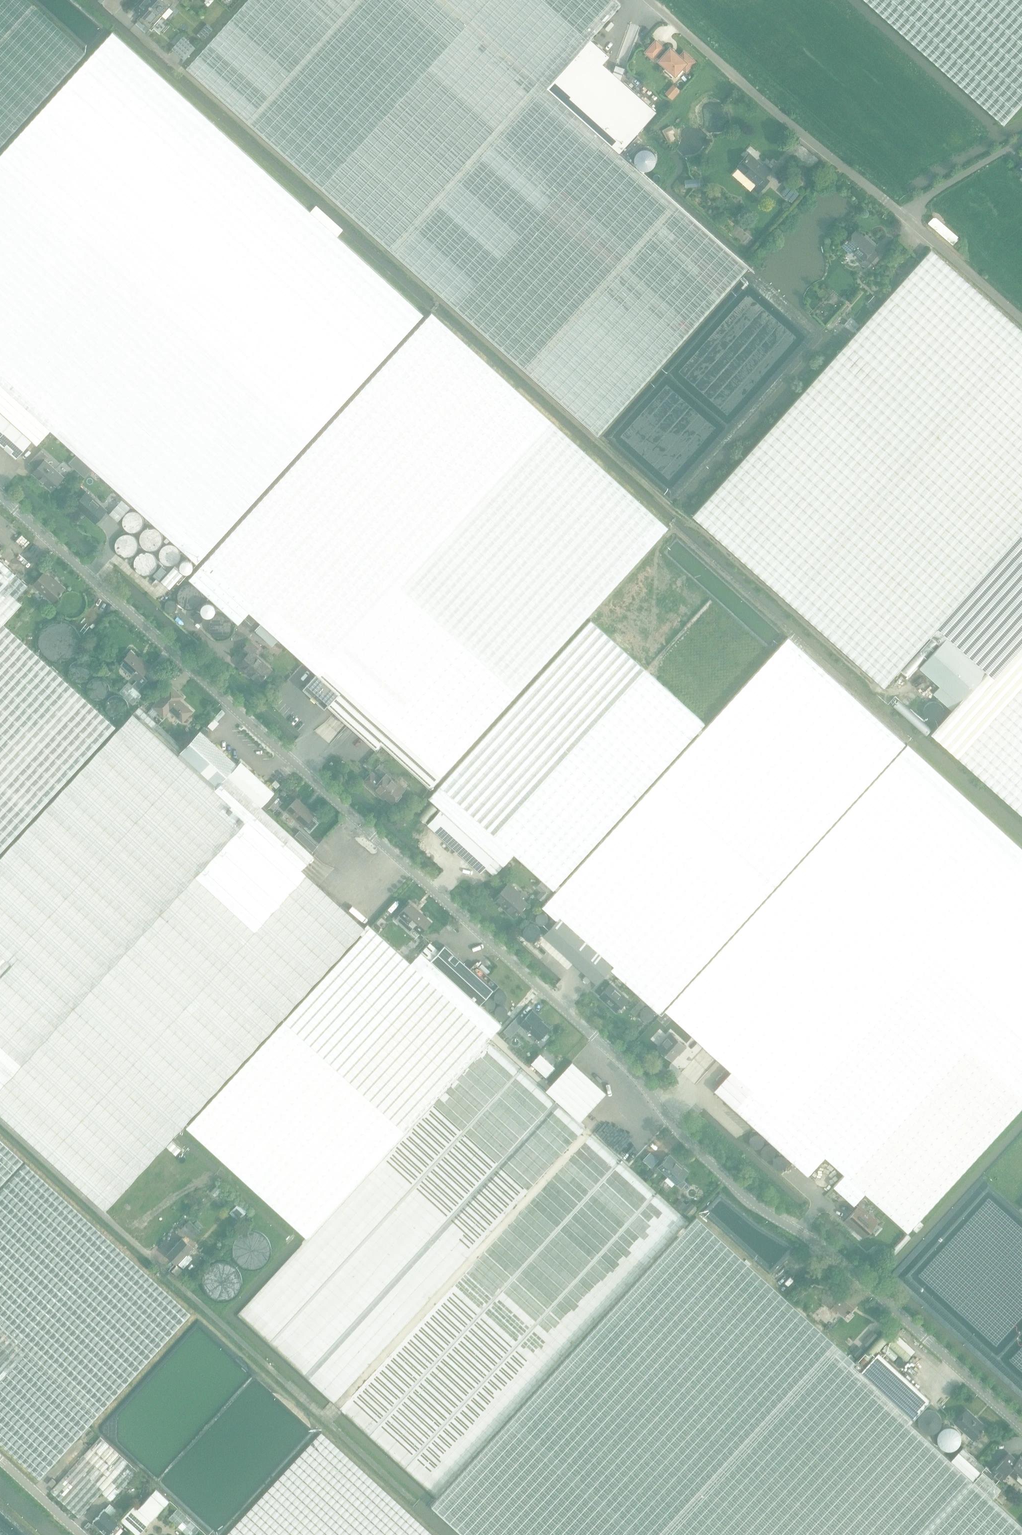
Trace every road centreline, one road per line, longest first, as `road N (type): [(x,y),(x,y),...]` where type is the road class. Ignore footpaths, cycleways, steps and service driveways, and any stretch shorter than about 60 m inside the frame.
road 1 (unclassified): [(1021,1423),(837,1252),(759,1204),(686,1140),(639,1074),(0,494)]
road 2 (unclassified): [(899,213),(654,0)]
road 3 (unclassified): [(1021,320),(899,213)]
road 4 (residential): [(899,213),(1021,139)]

